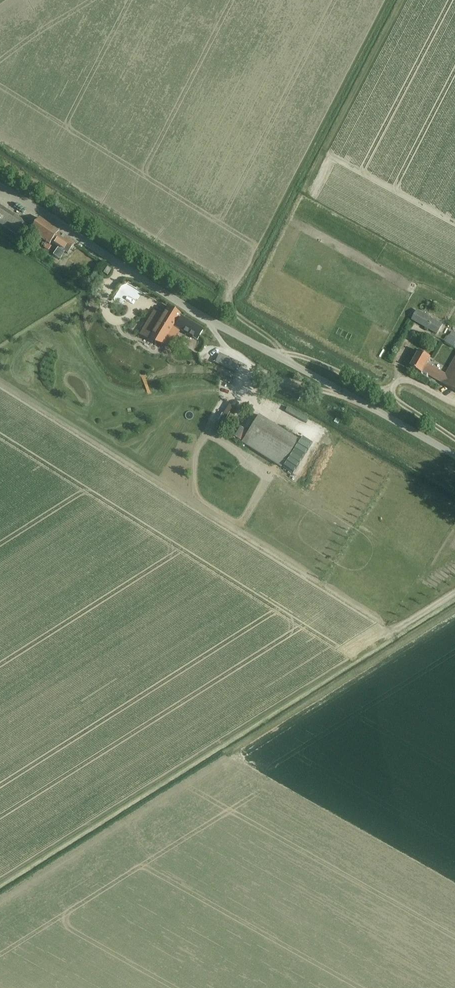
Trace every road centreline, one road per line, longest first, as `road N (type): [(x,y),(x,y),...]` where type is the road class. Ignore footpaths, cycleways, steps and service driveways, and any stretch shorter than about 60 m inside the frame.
road 1 (unclassified): [(454,456),(189,308),(0,187)]

